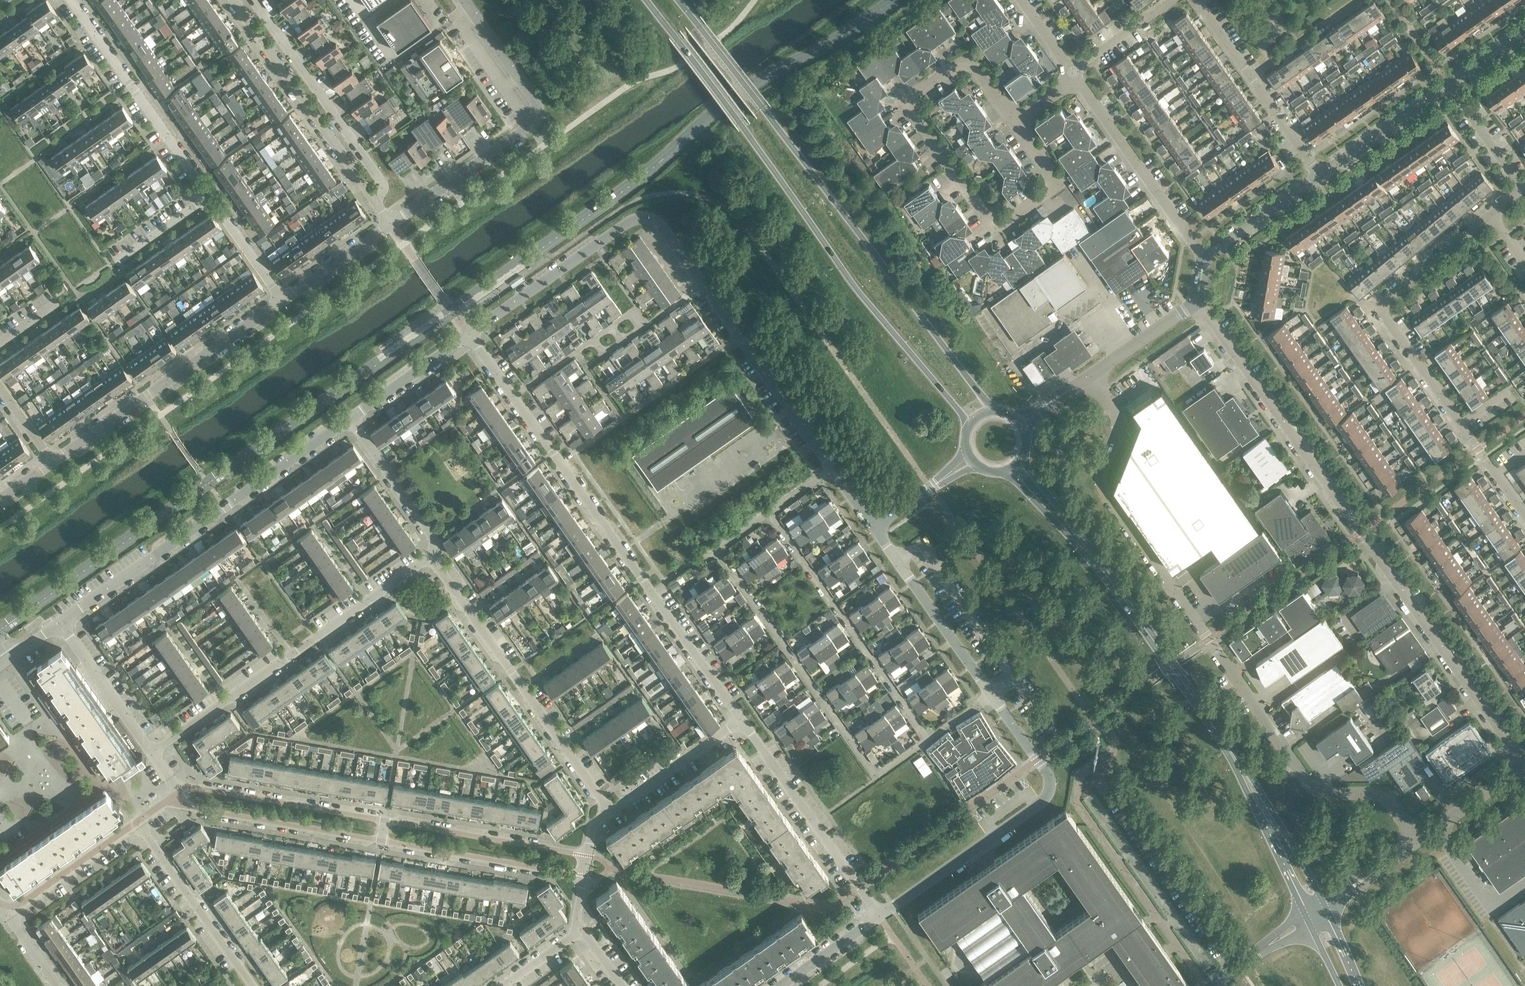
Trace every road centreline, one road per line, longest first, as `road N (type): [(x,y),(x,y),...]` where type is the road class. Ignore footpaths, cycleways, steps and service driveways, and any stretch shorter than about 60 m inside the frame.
road 1 (unclassified): [(1420,838),(1380,796),(1326,792),(1297,765),(1107,493),(1102,473),(1120,426),(1090,377)]
road 2 (unclassified): [(1523,763),(1197,300)]
road 3 (secondary): [(645,0),(970,428)]
road 4 (secondary): [(994,414),(676,0)]
road 5 (residential): [(1524,517),(1381,307),(1491,213)]
road 6 (residential): [(1014,118),(970,60),(906,102),(994,230),(1057,185)]
road 7 (residential): [(60,623),(346,424)]
road 8 (residential): [(150,752),(434,556)]
road 9 (residential): [(717,548),(876,776),(928,738)]
road 10 (residential): [(743,724),(560,462)]
road 11 (residential): [(390,221),(538,111),(464,0)]
road 12 (residential): [(609,810),(434,556)]
road 13 (residential): [(54,461),(283,301)]
road 14 (residential): [(928,738),(770,512)]
road 15 (secondary): [(1234,757),(1093,559)]
road 16 (residential): [(371,197),(232,0)]
road 17 (residential): [(371,197),(381,180),(254,0)]
road 18 (residential): [(209,196),(71,0)]
road 19 (residential): [(881,916),(743,724)]
road 20 (unclassified): [(881,916),(1050,795),(1051,780)]
road 21 (residential): [(1202,254),(1074,74)]
road 22 (residential): [(739,336),(560,462)]
road 23 (residential): [(168,802),(381,841)]
road 24 (residential): [(469,335),(627,224),(647,219)]
road 25 (residential): [(381,841),(569,873),(589,864)]
road 26 (residential): [(384,821),(175,787)]
road 27 (residential): [(589,864),(573,853),(384,821)]
road 28 (unclassified): [(873,530),(990,694)]
road 29 (residential): [(254,985),(138,824)]
road 30 (secondary): [(1234,757),(1303,913)]
road 31 (secondary): [(1322,901),(1234,757)]
road 32 (unclassified): [(739,336),(833,469)]
road 33 (residential): [(1317,172),(1448,81)]
road 34 (residential): [(609,810),(743,724)]
road 35 (residential): [(434,556),(346,424)]
road 36 (residential): [(150,752),(60,623)]
road 37 (residential): [(138,824),(6,907)]
road 38 (residential): [(346,424),(469,335)]
road 39 (residential): [(1202,254),(1317,172)]
road 40 (residential): [(1363,0),(1250,75)]
road 41 (residential): [(283,301),(390,221)]
road 42 (unclassified): [(1090,377),(1197,300)]
road 43 (residential): [(1521,187),(1448,81)]
road 44 (residential): [(283,301),(209,196)]
road 45 (unclassified): [(1420,838),(1523,763)]
road 46 (secondary): [(1006,470),(1093,559)]
road 47 (secondary): [(1093,559),(1018,460)]
road 48 (residential): [(1074,74),(1172,0)]
road 49 (residential): [(782,985),(881,916)]

